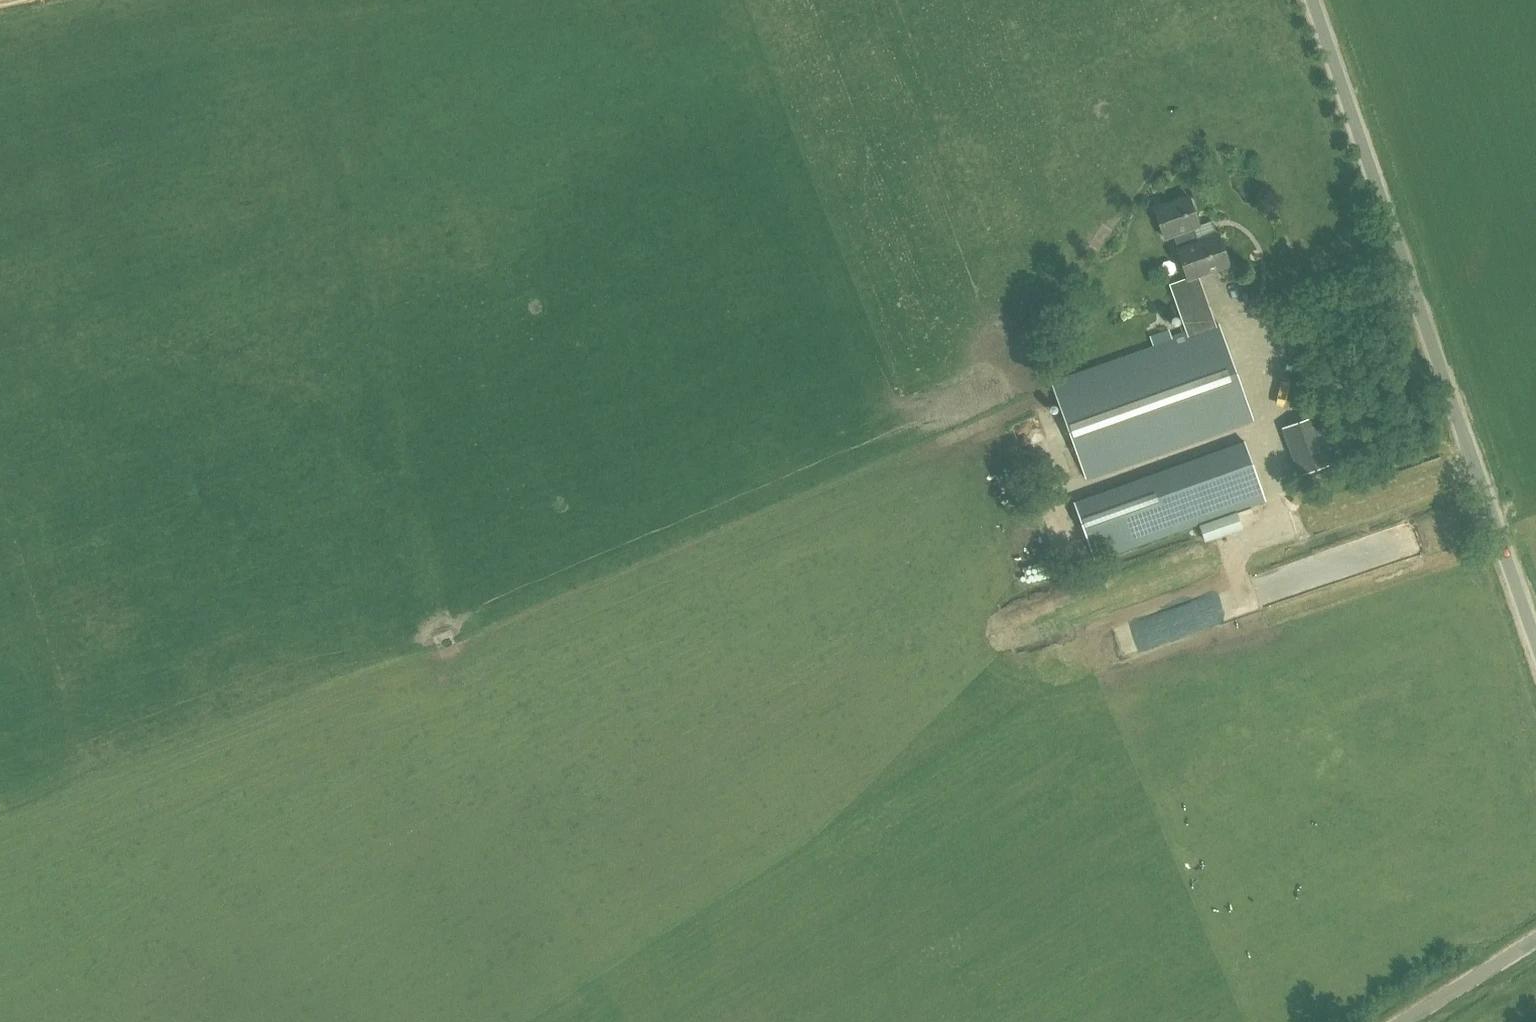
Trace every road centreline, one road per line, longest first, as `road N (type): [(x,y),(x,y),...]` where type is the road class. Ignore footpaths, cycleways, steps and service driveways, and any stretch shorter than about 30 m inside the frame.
road 1 (unclassified): [(1535,636),(1313,0)]
road 2 (unclassified): [(1399,1021),(1535,937)]

